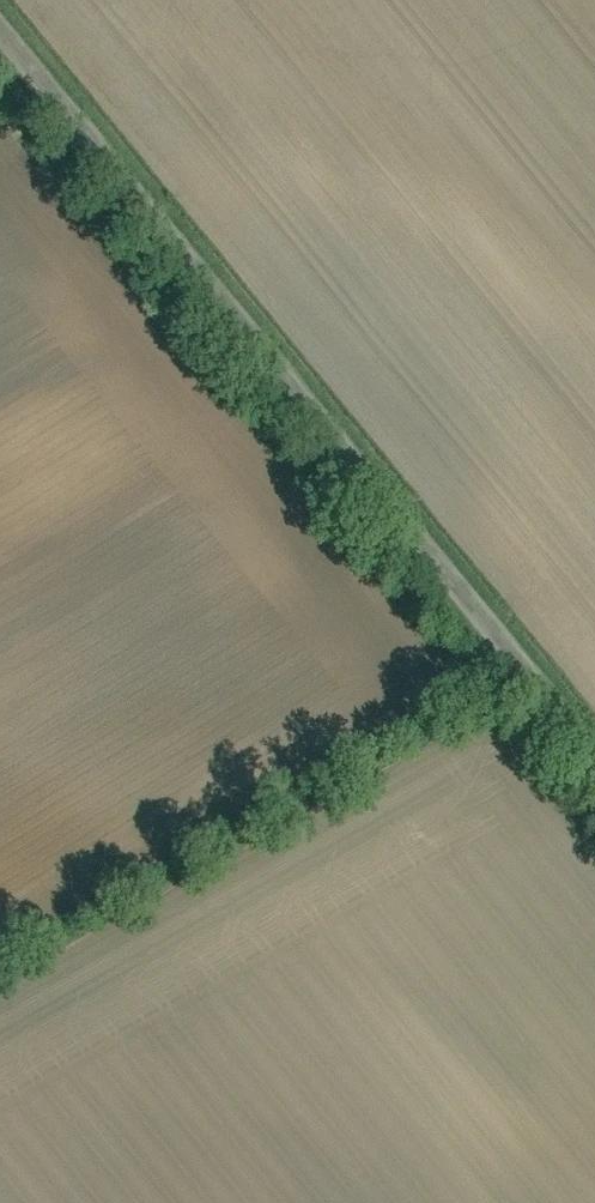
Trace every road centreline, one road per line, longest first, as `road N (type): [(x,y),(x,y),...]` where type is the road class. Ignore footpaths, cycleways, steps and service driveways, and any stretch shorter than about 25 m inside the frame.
road 1 (unclassified): [(594,742),(0,18)]

